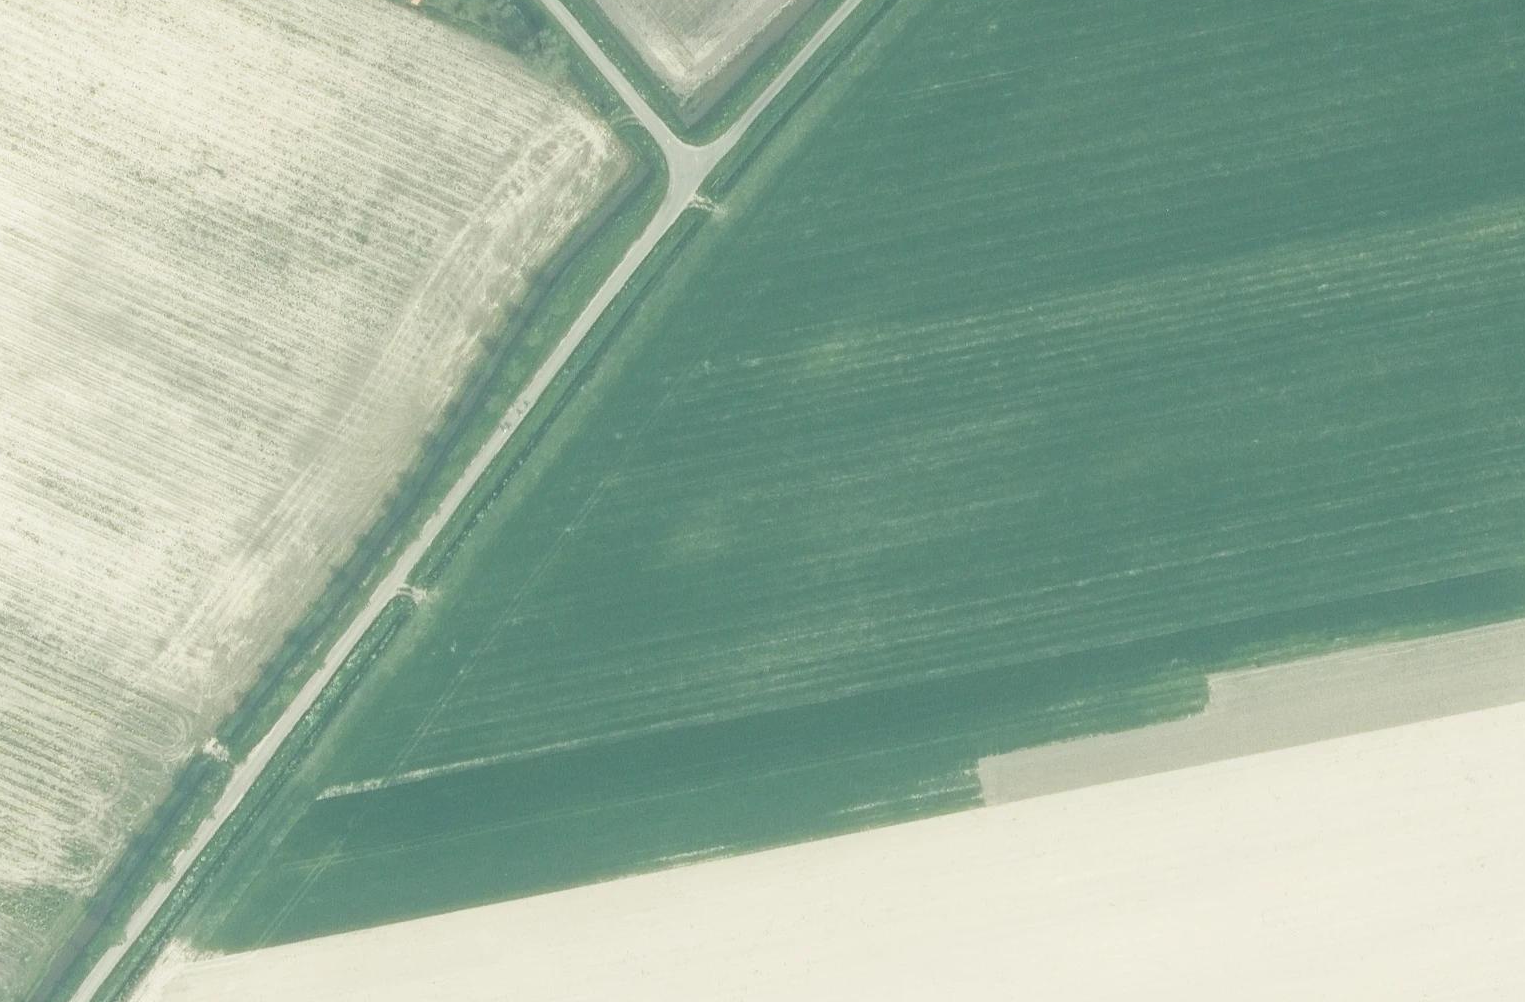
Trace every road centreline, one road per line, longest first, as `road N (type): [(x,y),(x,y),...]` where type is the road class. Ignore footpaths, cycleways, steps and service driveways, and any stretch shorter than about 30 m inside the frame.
road 1 (unclassified): [(80,1001),(694,176)]
road 2 (unclassified): [(694,176),(855,0)]
road 3 (unclassified): [(694,176),(549,0)]

